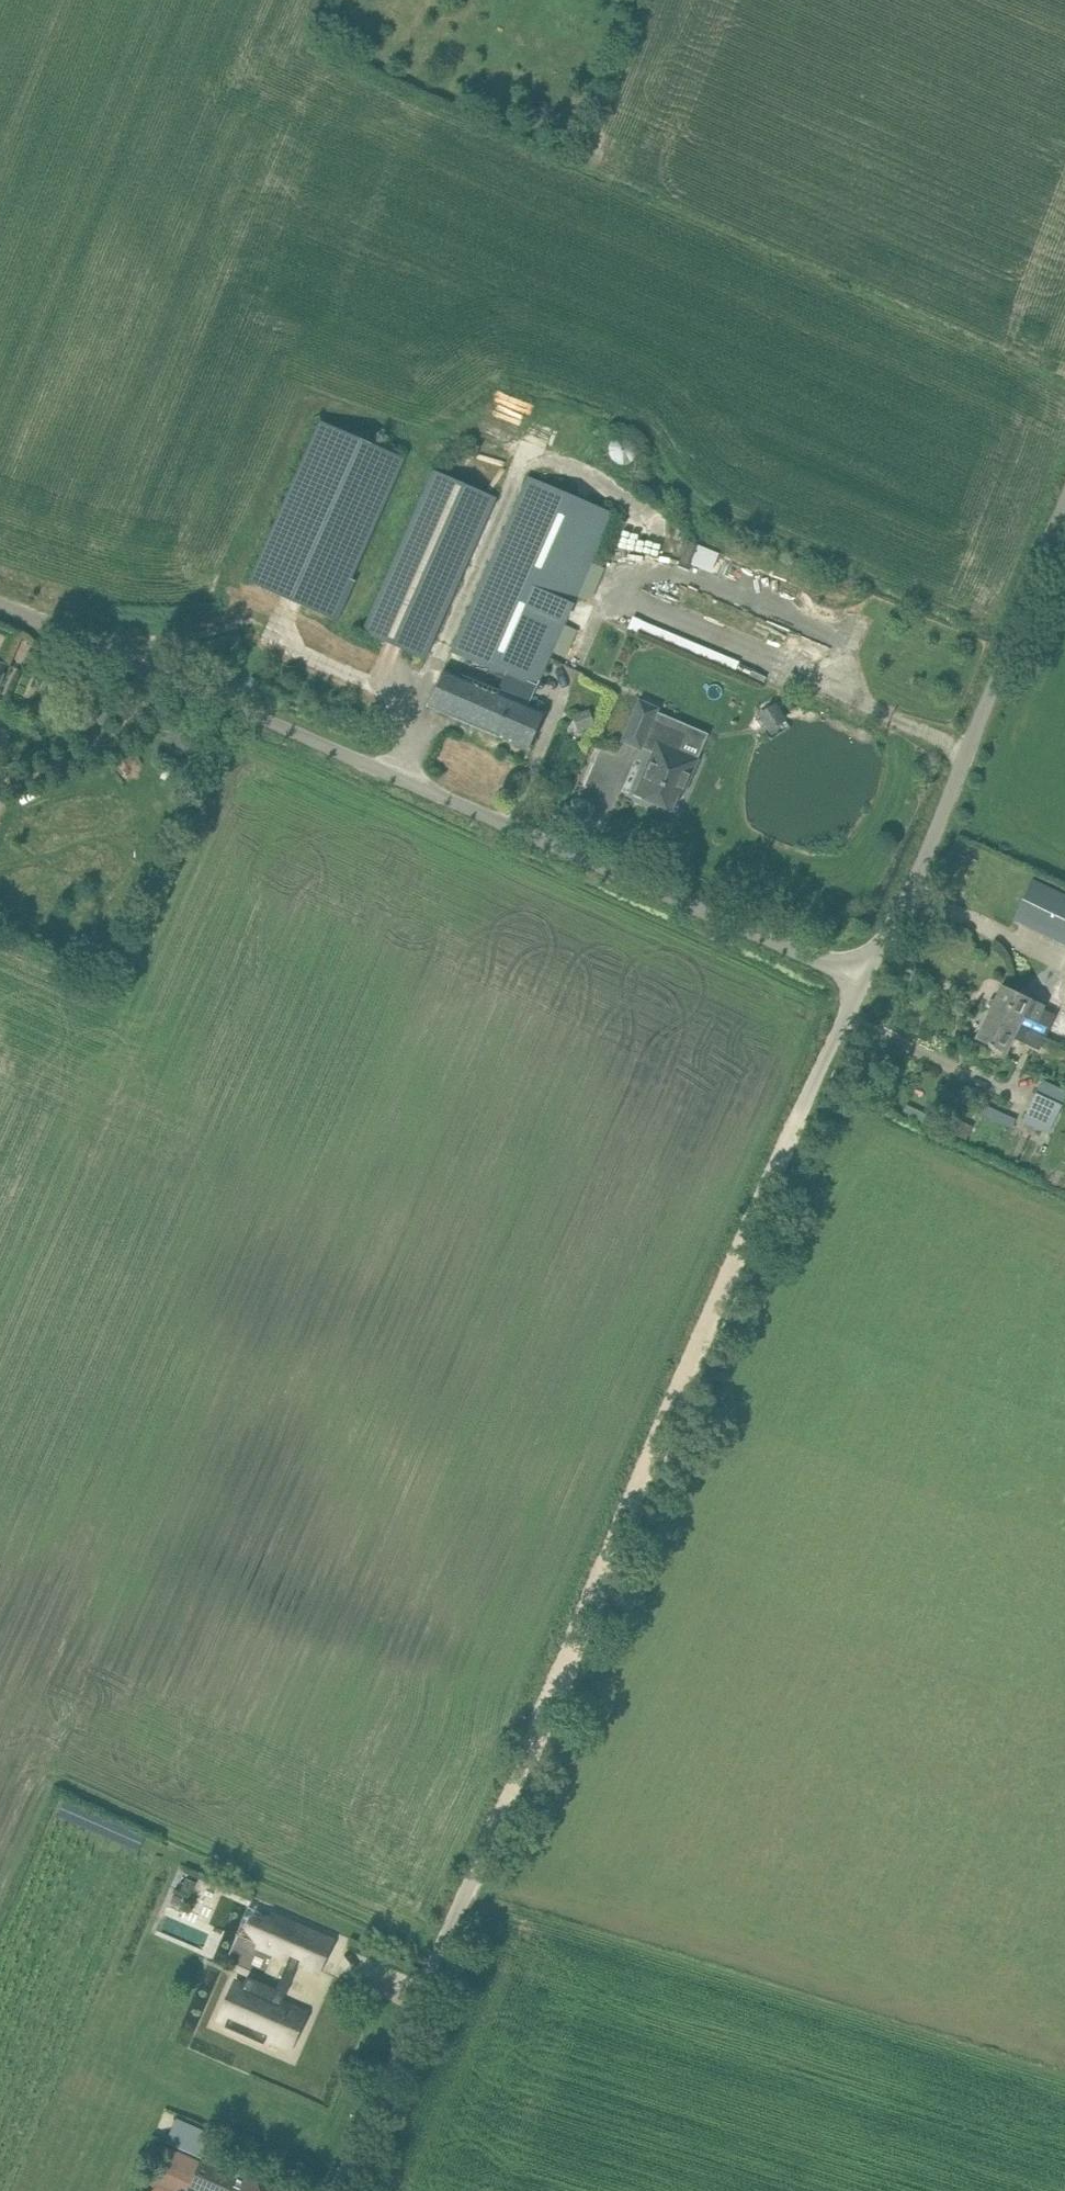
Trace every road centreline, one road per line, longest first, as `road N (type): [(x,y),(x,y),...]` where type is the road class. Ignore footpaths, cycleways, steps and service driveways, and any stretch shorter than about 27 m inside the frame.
road 1 (unclassified): [(323,2190),(863,977)]
road 2 (unclassified): [(863,977),(0,603)]
road 3 (unclassified): [(863,977),(966,754),(1064,500)]

